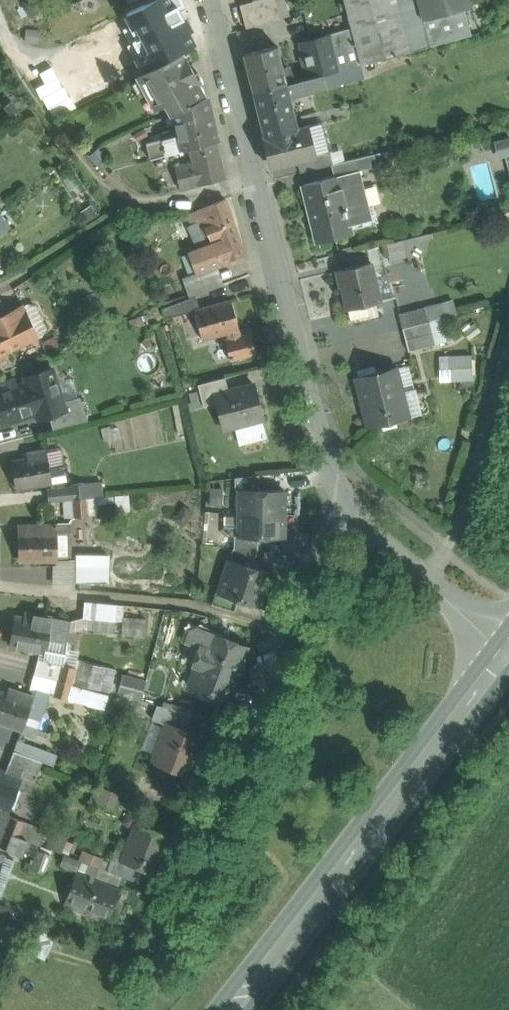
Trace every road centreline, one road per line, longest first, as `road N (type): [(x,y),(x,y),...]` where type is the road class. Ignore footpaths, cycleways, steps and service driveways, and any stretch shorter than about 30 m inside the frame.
road 1 (residential): [(324,460),(329,515),(314,577),(174,924)]
road 2 (residential): [(324,460),(206,0)]
road 3 (primary): [(229,1009),(508,648)]
road 4 (residential): [(508,648),(372,529),(324,460)]

